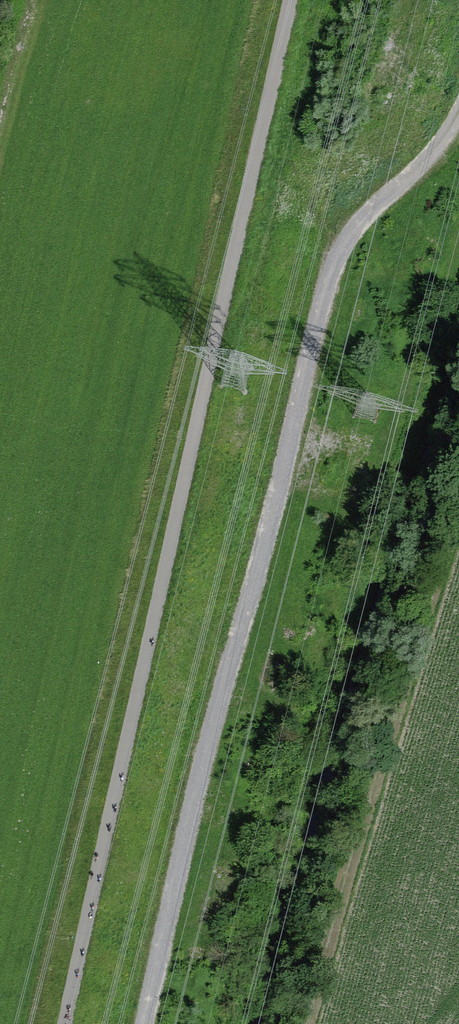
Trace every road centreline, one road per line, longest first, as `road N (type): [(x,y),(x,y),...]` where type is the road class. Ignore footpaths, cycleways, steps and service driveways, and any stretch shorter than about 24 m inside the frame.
road 1 (track): [(68,1023),(293,0)]
road 2 (track): [(458,116),(448,141),(360,215),(338,247),(153,1023)]
road 3 (track): [(320,1023),(458,565)]

